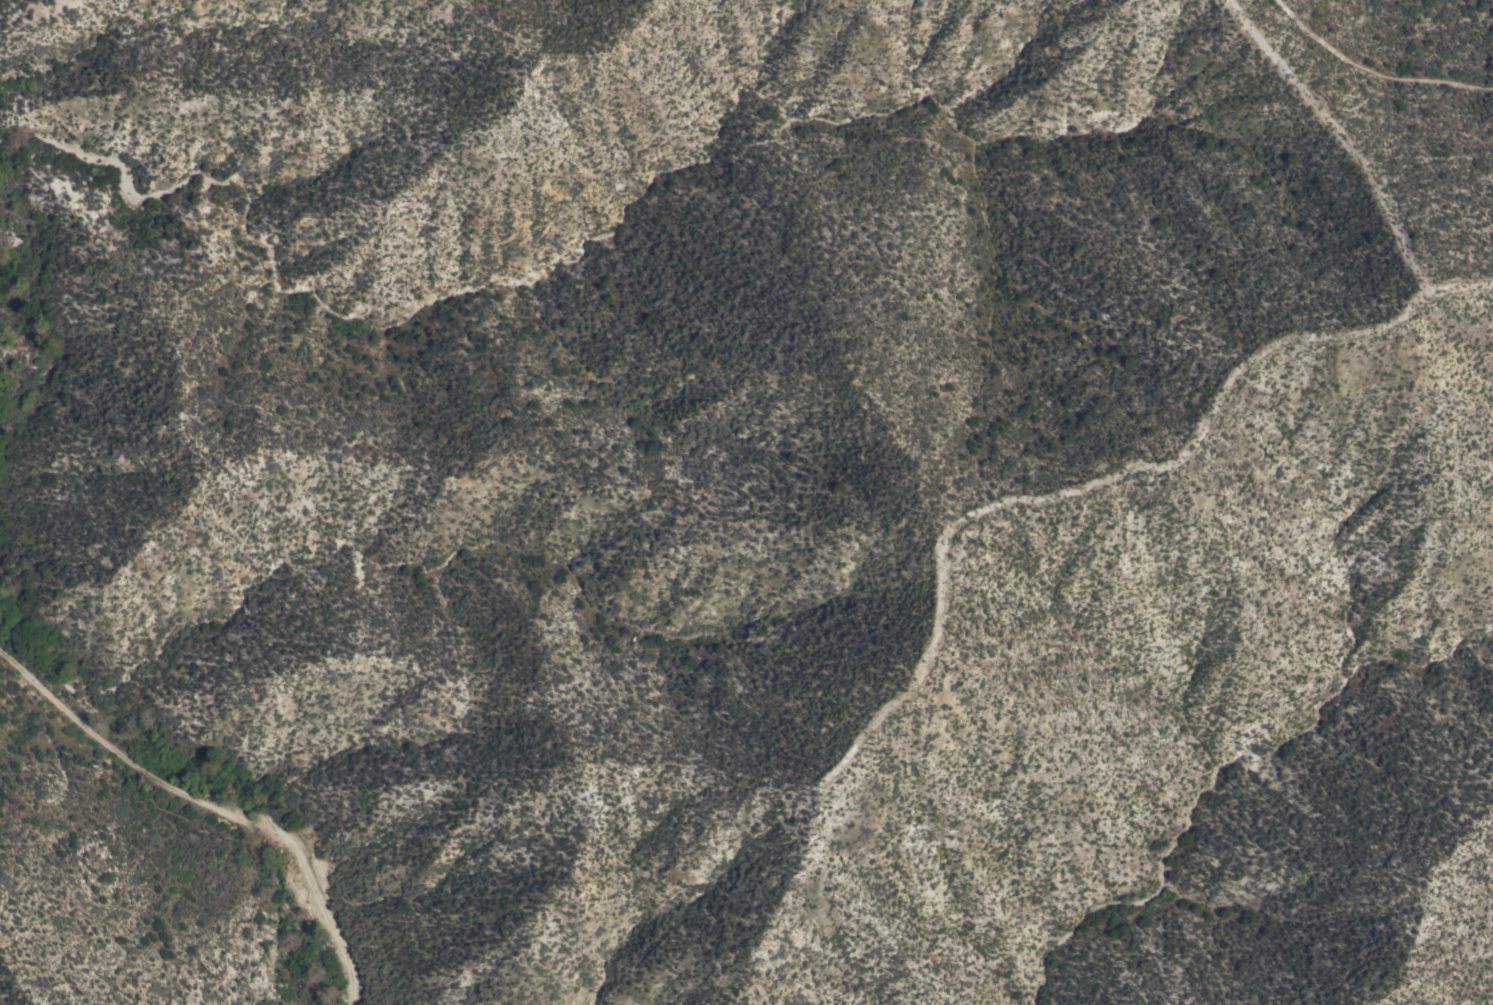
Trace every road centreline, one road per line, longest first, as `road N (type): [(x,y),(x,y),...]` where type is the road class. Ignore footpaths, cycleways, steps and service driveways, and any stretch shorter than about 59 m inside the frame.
road 1 (track): [(0,642),(128,756),(303,844),(352,965),(357,1004)]

